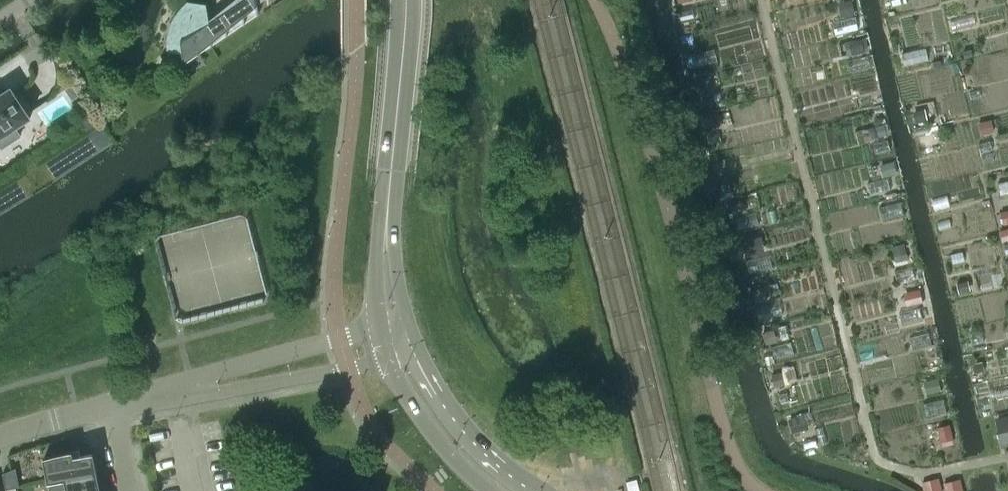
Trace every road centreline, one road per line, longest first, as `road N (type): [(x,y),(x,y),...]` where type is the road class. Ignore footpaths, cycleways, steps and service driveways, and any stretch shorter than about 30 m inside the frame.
road 1 (residential): [(179,388),(218,389),(388,356)]
road 2 (residential): [(379,328),(179,388)]
road 3 (secondary): [(540,490),(459,426),(404,338)]
road 4 (secondary): [(392,169),(405,0)]
road 5 (secondary): [(404,338),(392,169)]
road 6 (secondary): [(388,356),(410,403),(482,490)]
road 7 (secondary): [(392,169),(376,270),(379,328)]
road 8 (residential): [(0,436),(117,403)]

